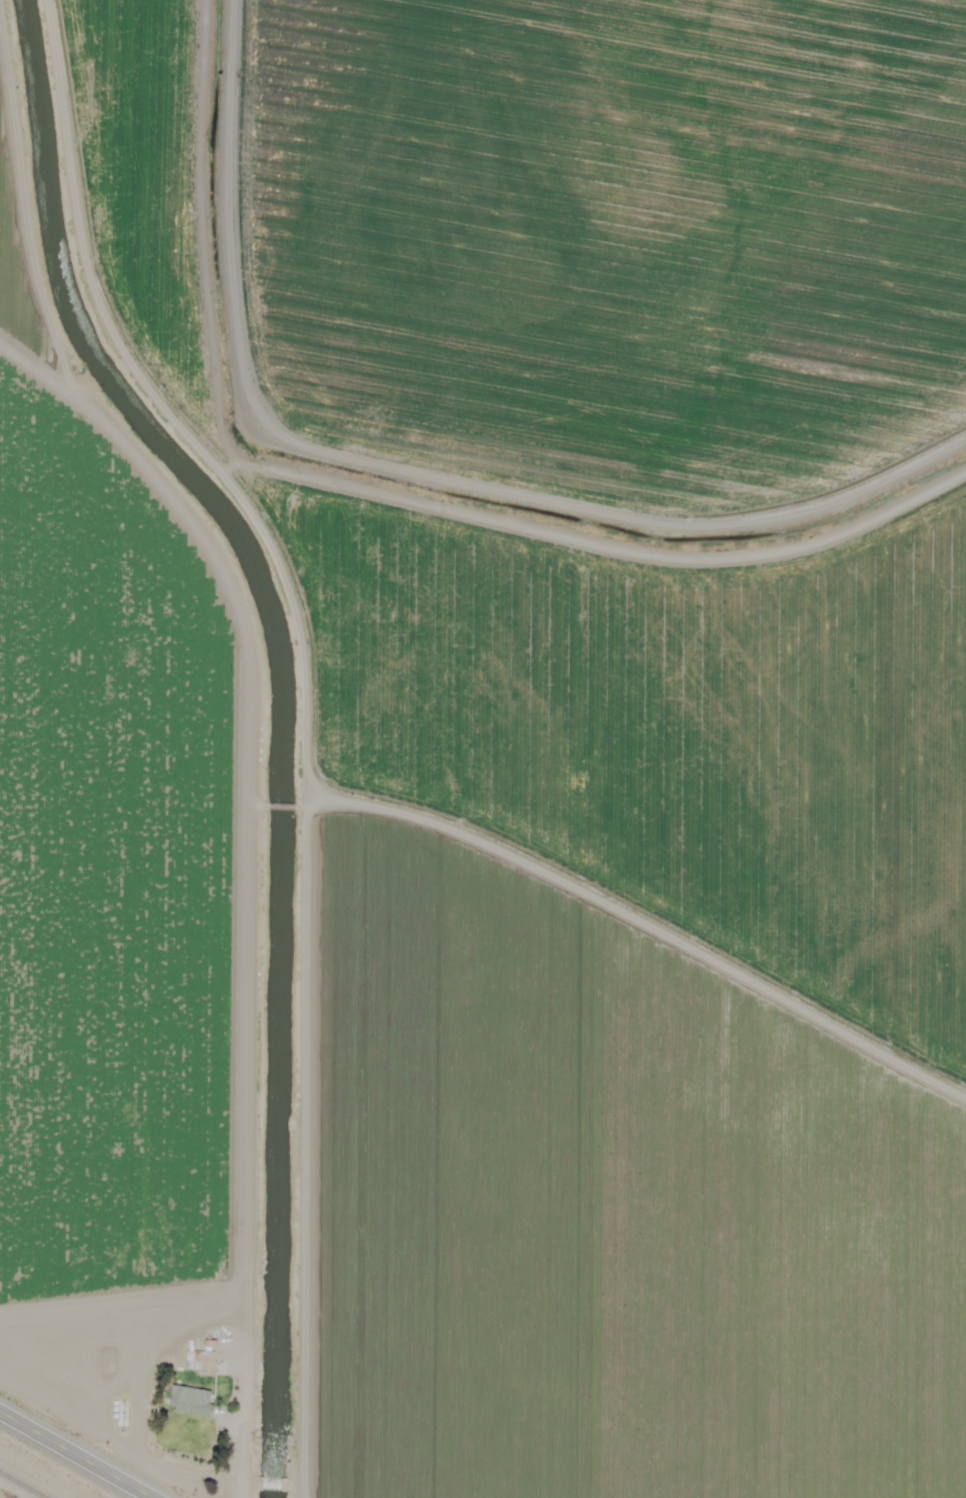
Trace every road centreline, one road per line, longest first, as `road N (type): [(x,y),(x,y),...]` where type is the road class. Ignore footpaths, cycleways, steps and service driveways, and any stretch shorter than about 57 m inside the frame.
road 1 (primary): [(146,1497),(0,1415)]

